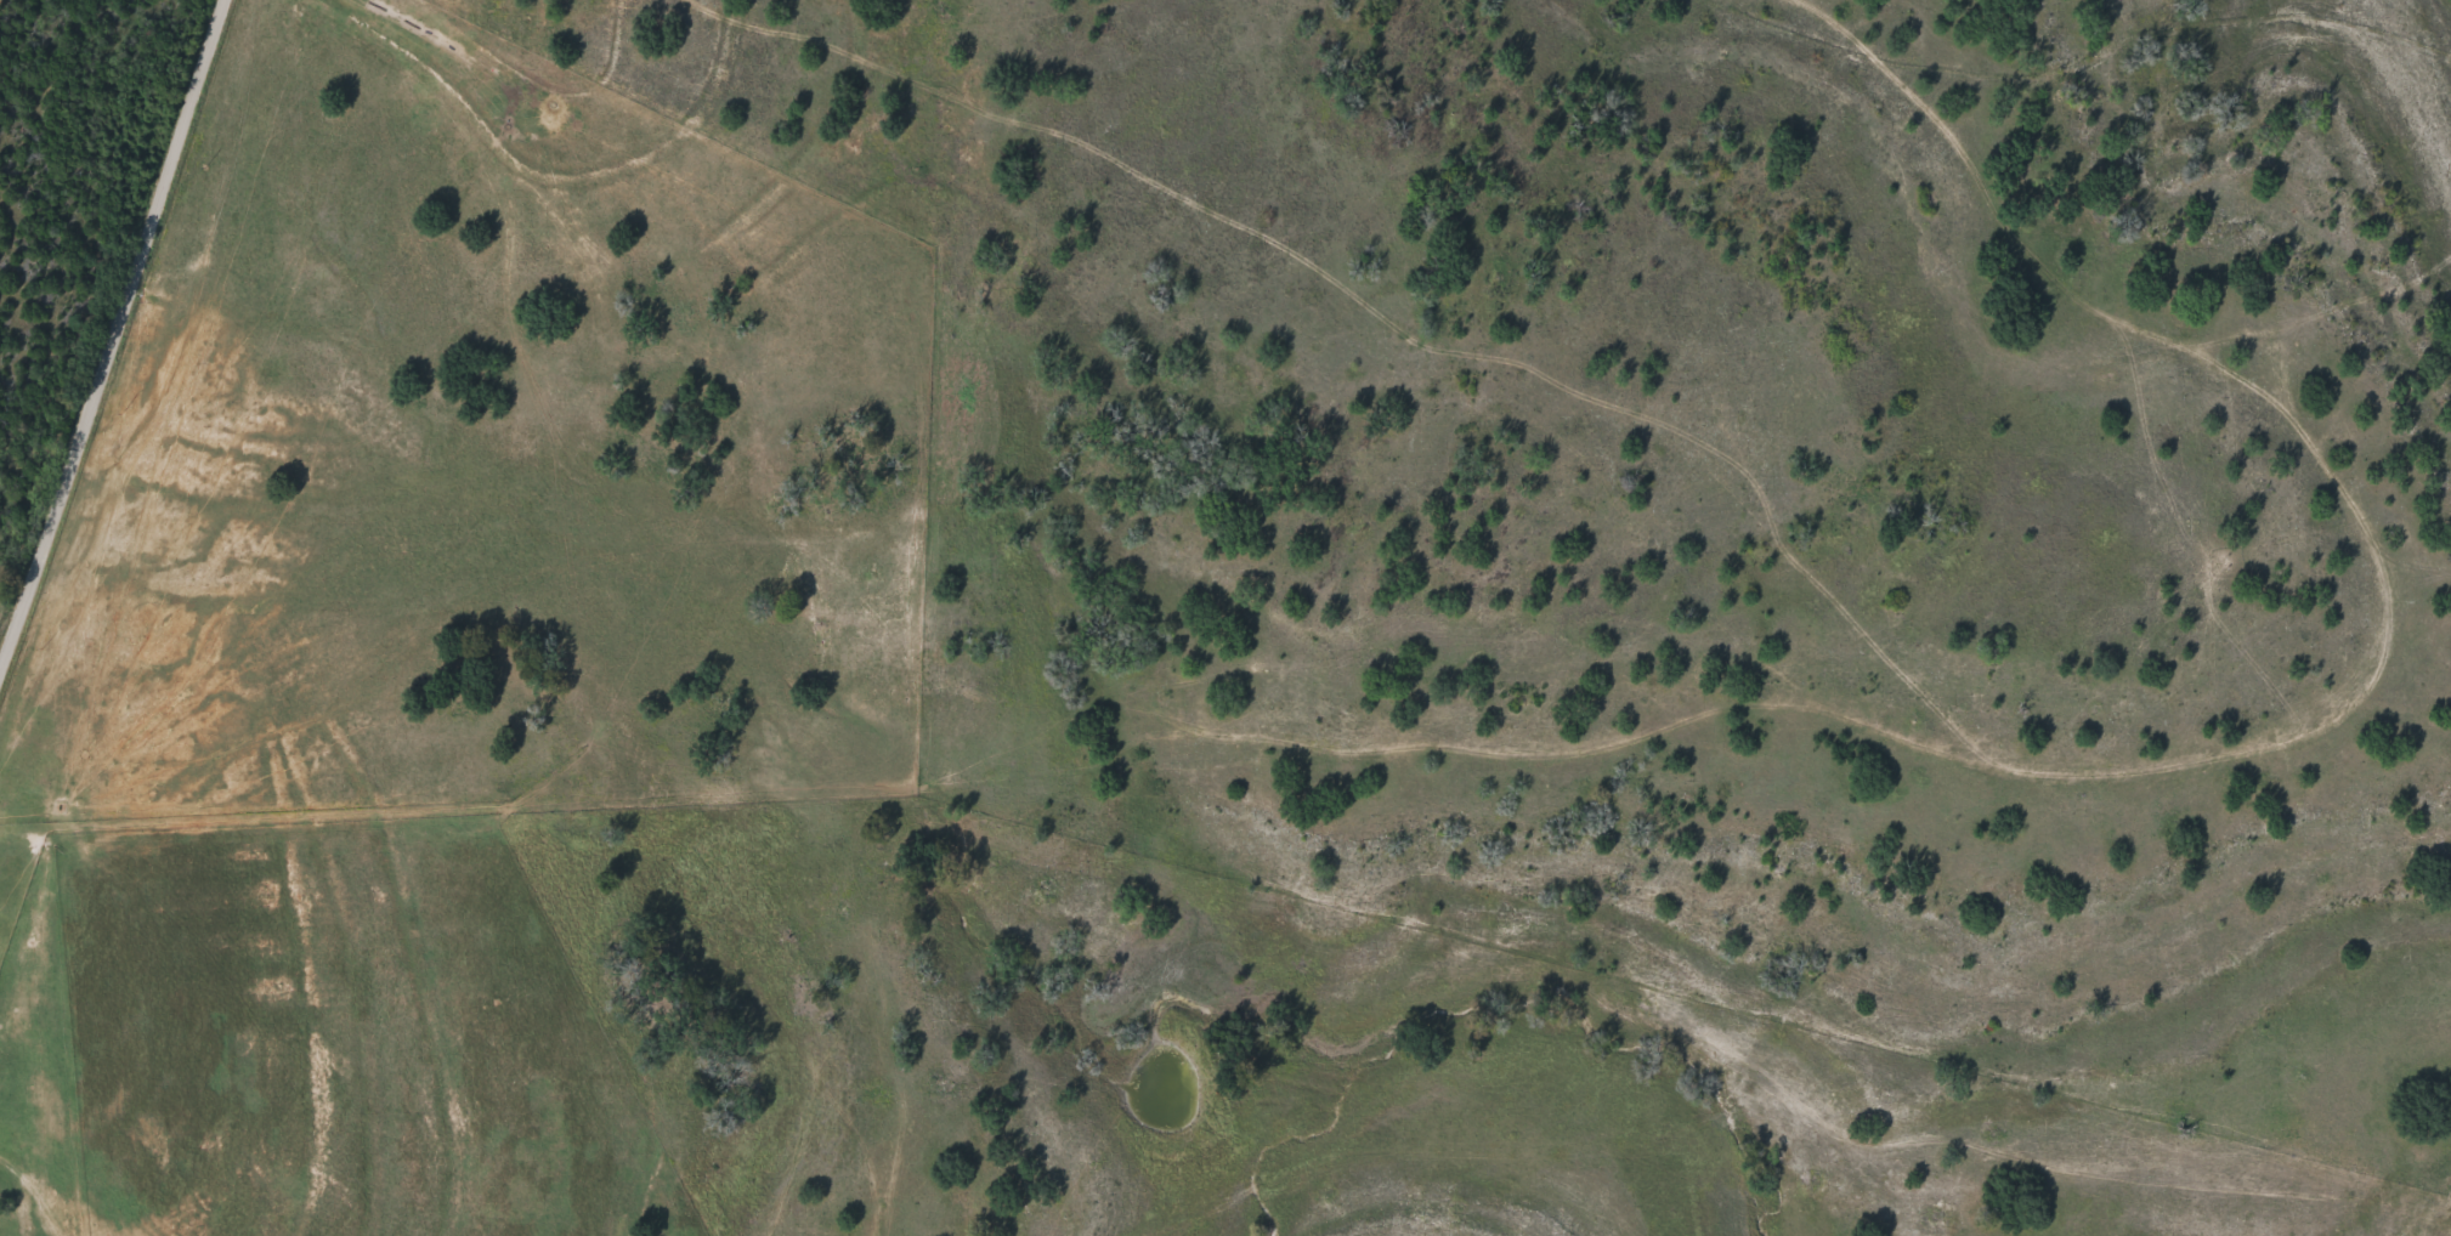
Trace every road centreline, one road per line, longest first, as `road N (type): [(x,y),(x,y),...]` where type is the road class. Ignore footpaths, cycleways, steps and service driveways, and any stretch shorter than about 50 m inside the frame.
road 1 (residential): [(0,639),(217,0)]

